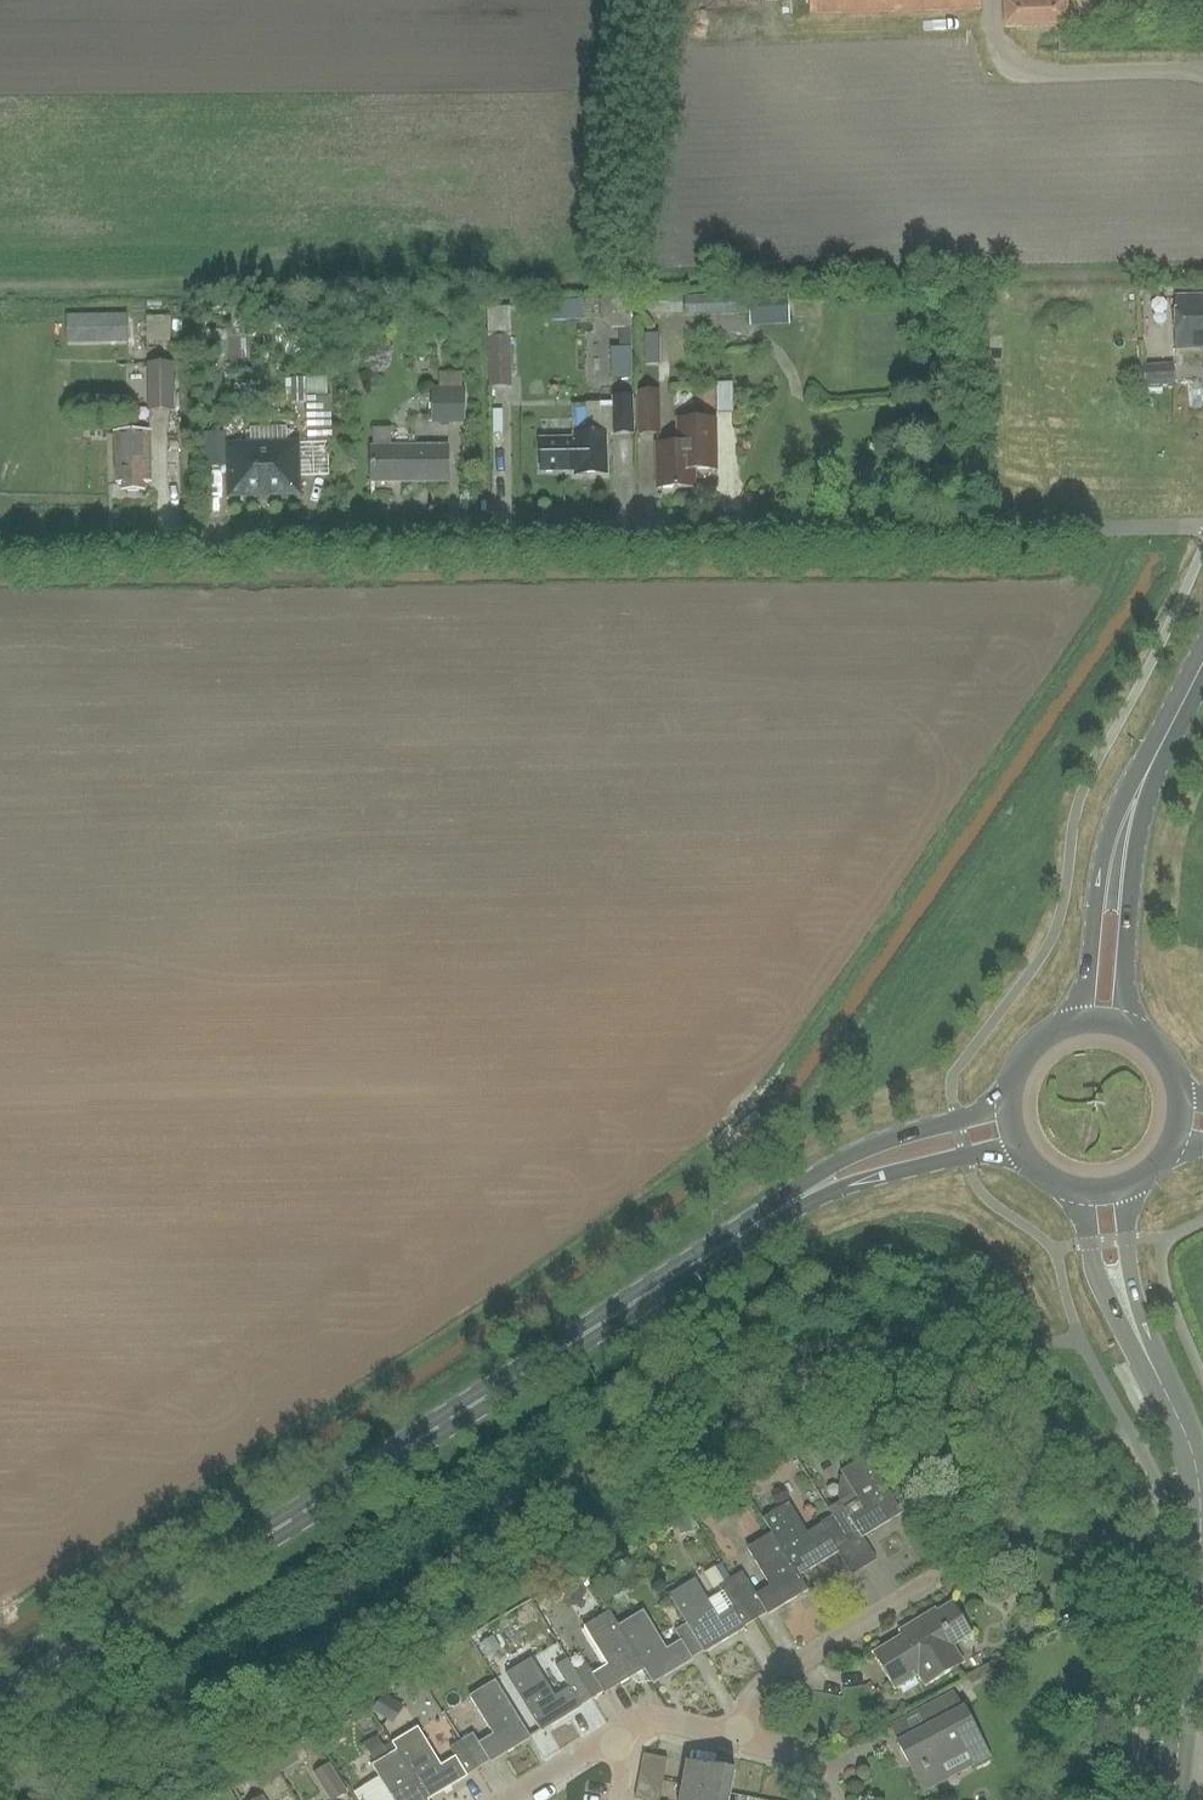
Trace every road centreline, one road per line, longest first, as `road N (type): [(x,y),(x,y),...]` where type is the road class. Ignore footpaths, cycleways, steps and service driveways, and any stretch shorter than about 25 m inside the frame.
road 1 (unclassified): [(0,546),(1202,527)]
road 2 (primary): [(0,1702),(769,1218)]
road 3 (tertiary): [(1172,1799),(1201,1502),(1190,1446),(1142,1343)]
road 4 (secondary): [(1157,754),(1106,849),(1087,983),(1070,1026)]
road 5 (secondary): [(1135,1033),(1123,986),(1142,805),(1157,754)]
road 6 (primary): [(1010,1101),(828,1167),(769,1218)]
road 7 (primary): [(769,1218),(890,1174),(1025,1154)]
road 8 (residential): [(737,1737),(763,1685),(940,1579)]
road 9 (tertiary): [(1074,1189),(1100,1286),(1142,1343)]
road 10 (tertiary): [(1142,1343),(1127,1239),(1133,1189)]
road 11 (residential): [(611,1738),(649,1718),(737,1737)]
road 12 (residential): [(737,1737),(817,1767),(835,1799)]

